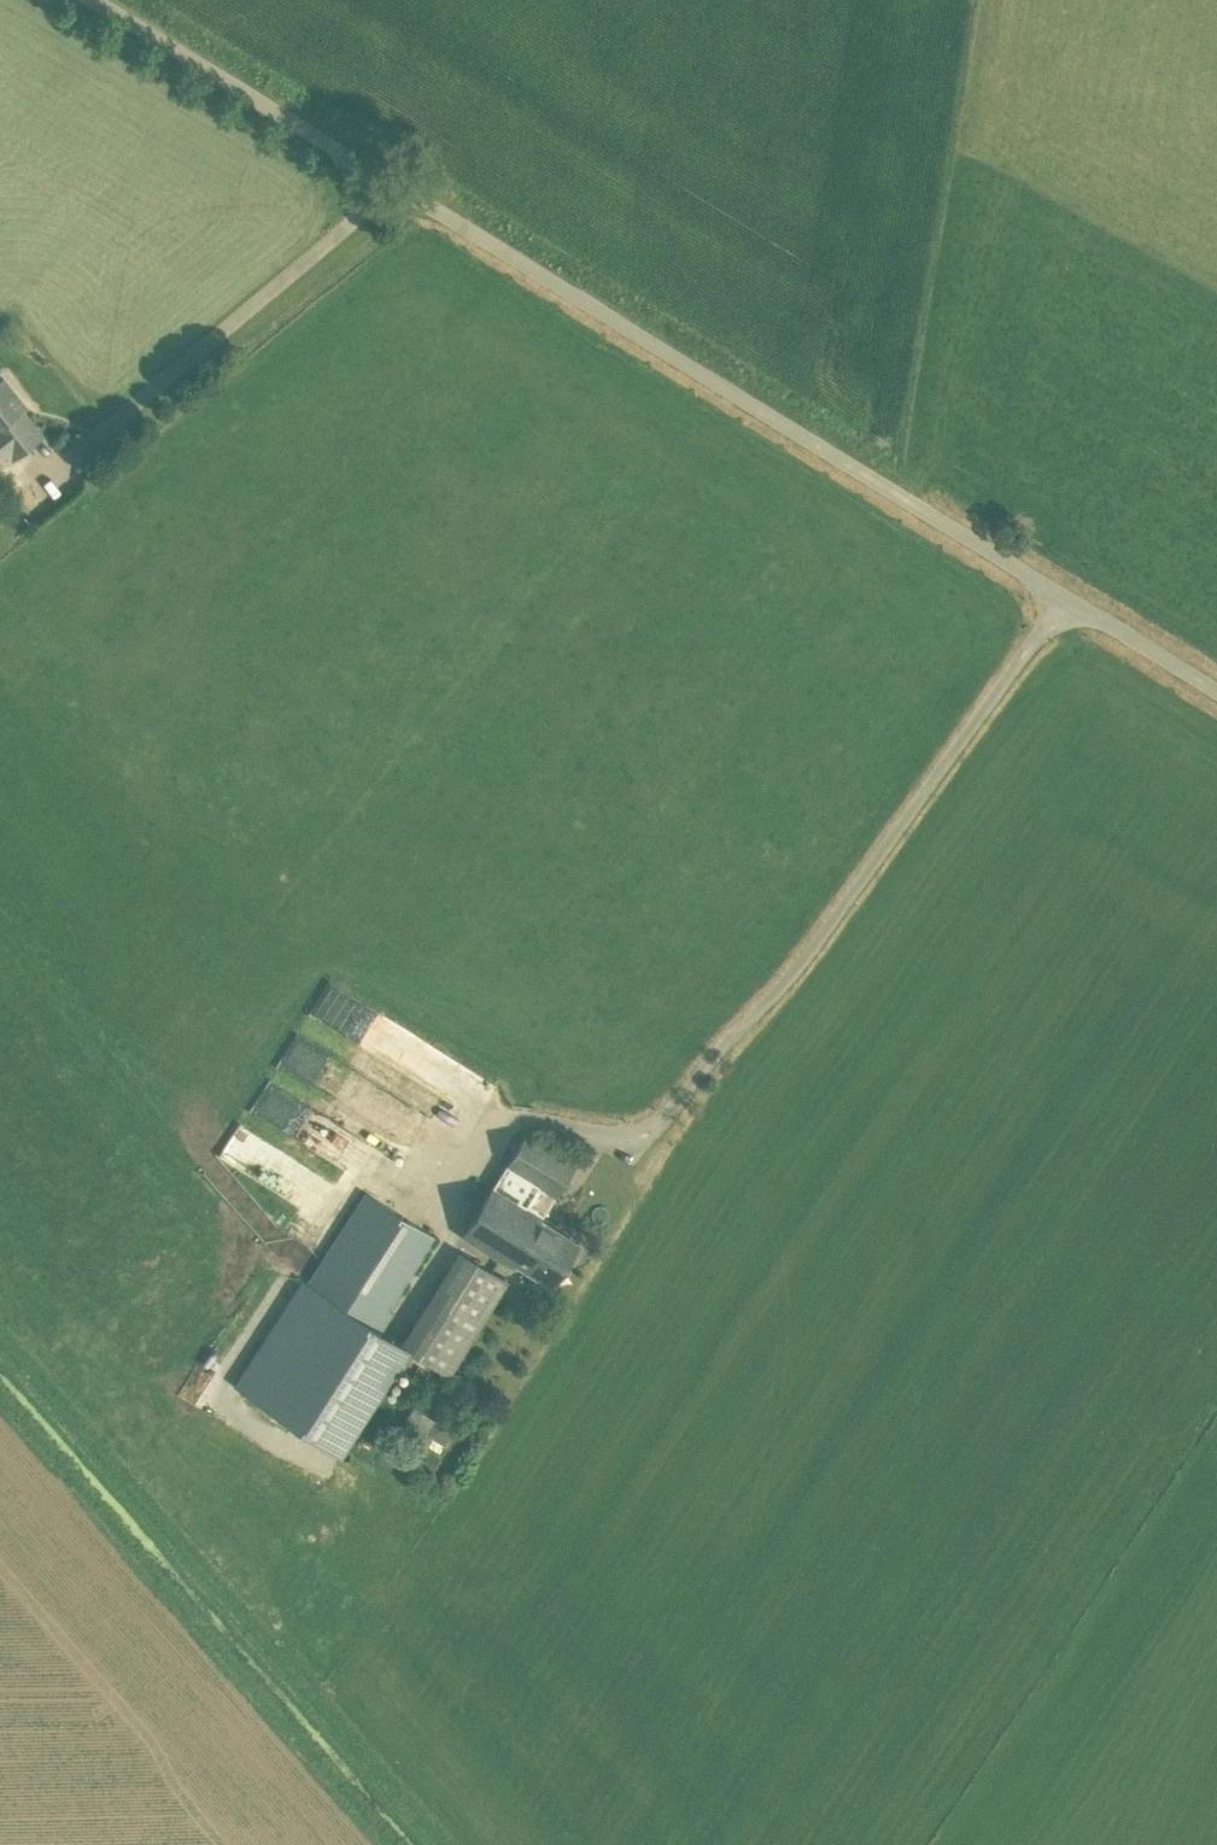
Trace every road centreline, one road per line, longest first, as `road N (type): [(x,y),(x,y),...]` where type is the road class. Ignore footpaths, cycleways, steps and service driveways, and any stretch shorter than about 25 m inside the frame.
road 1 (unclassified): [(86,0),(1216,693)]

